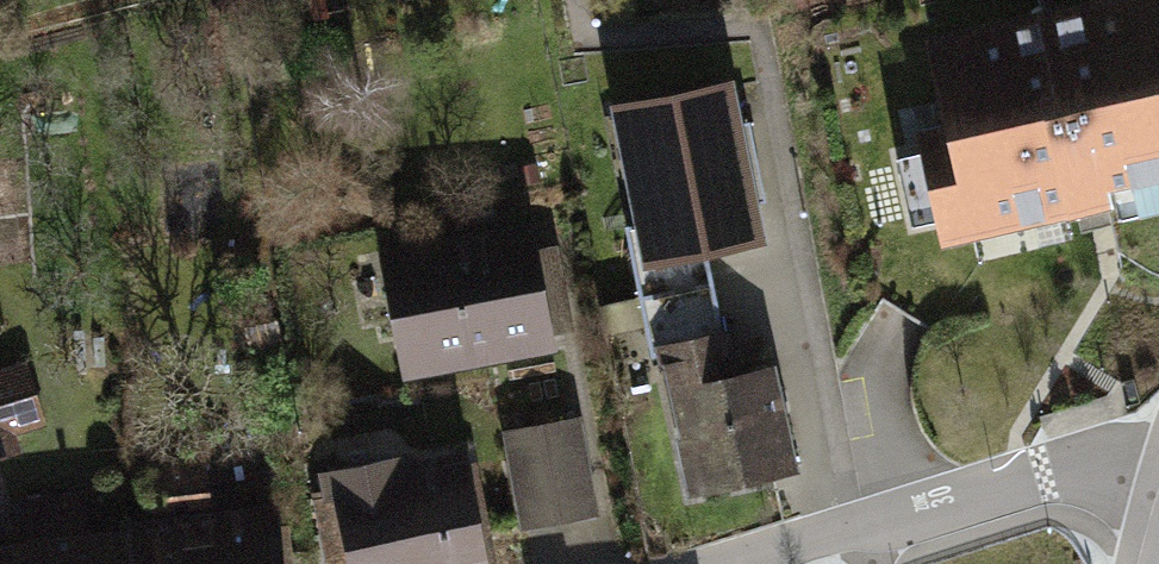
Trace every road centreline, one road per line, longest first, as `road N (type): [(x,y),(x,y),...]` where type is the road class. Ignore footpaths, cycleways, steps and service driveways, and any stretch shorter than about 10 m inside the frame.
road 1 (residential): [(732,563),(1065,466),(1158,464)]

